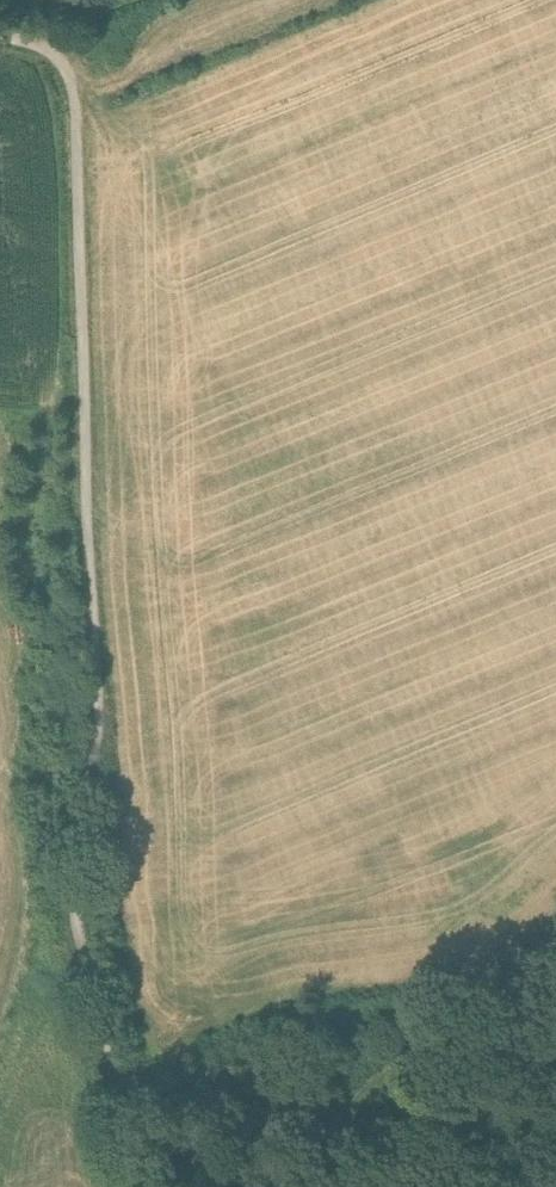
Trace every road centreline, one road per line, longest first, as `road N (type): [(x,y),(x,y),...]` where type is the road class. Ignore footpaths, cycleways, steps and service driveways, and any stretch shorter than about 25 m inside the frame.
road 1 (track): [(130,1186),(77,920),(97,694),(72,95),(61,57),(0,35)]

